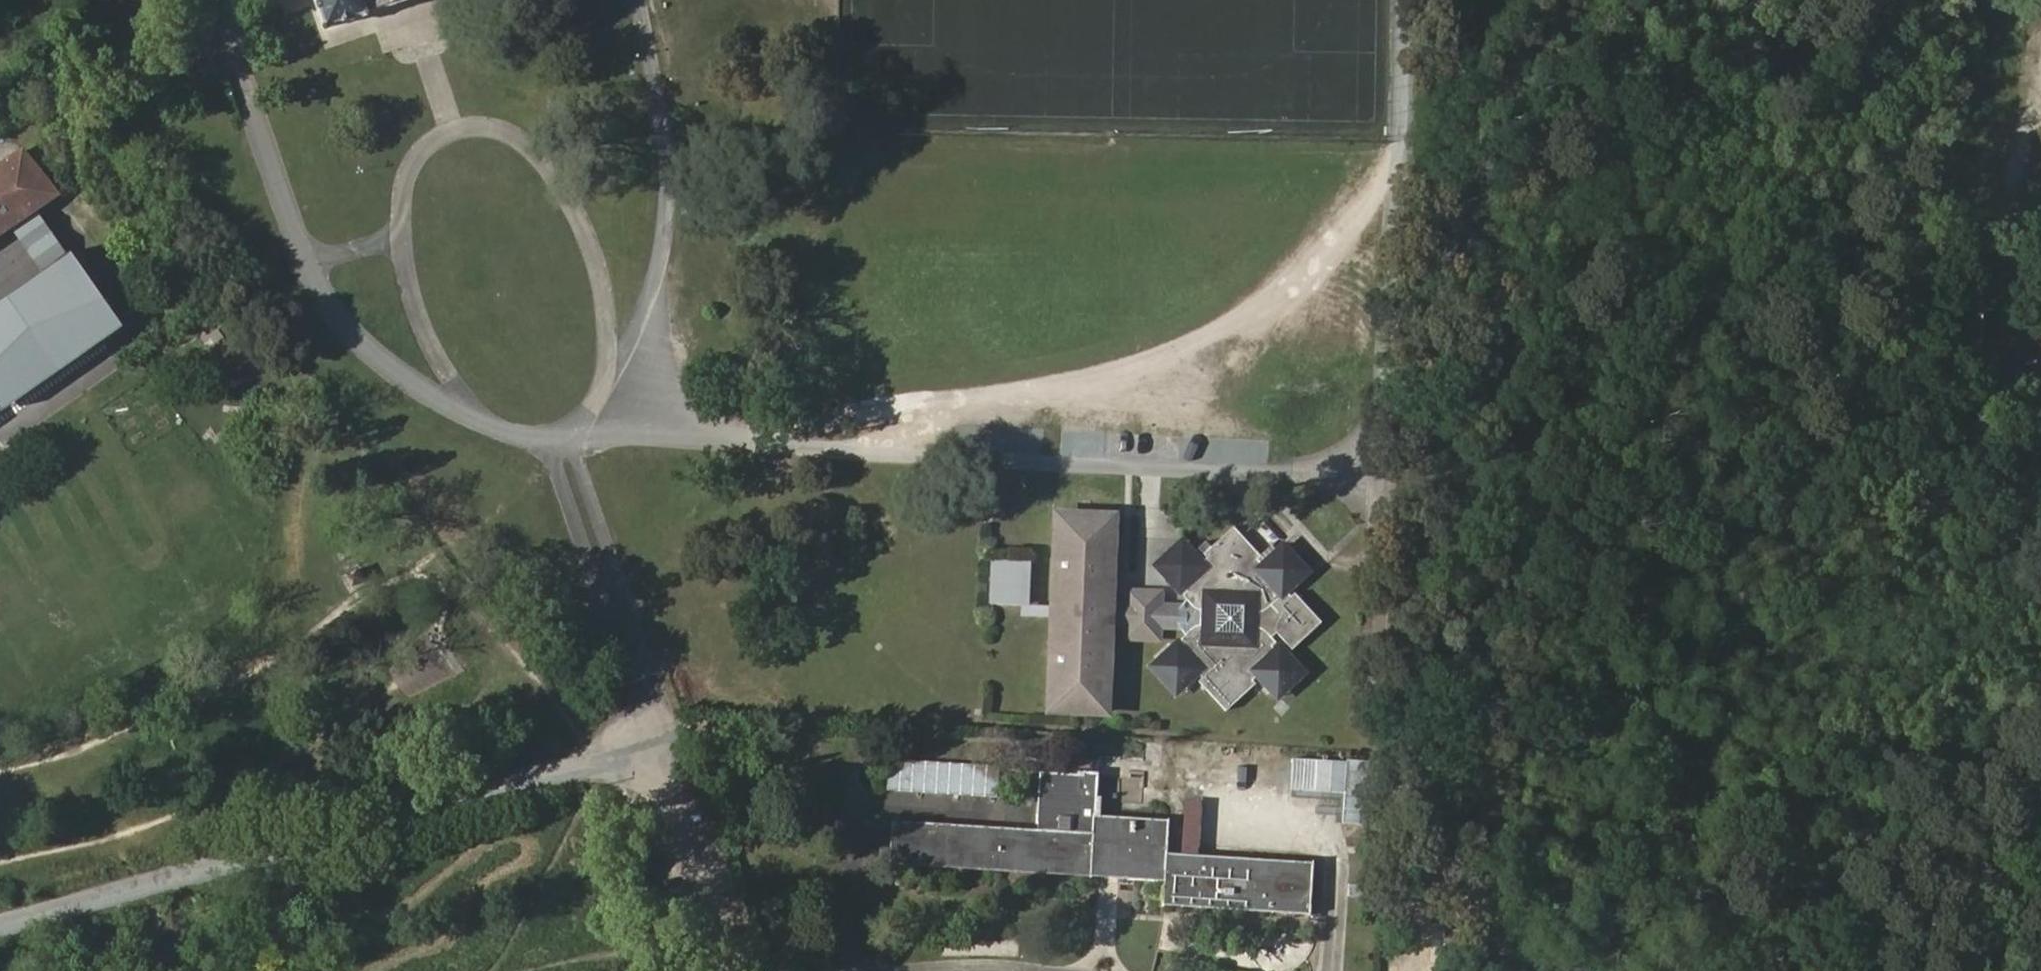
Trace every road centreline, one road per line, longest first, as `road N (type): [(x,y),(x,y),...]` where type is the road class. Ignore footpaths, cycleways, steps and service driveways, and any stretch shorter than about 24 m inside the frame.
road 1 (track): [(1403,0),(1400,156),(1375,206),(1321,263),(1230,336),(1136,379),(879,446),(761,446),(677,428),(606,400)]

